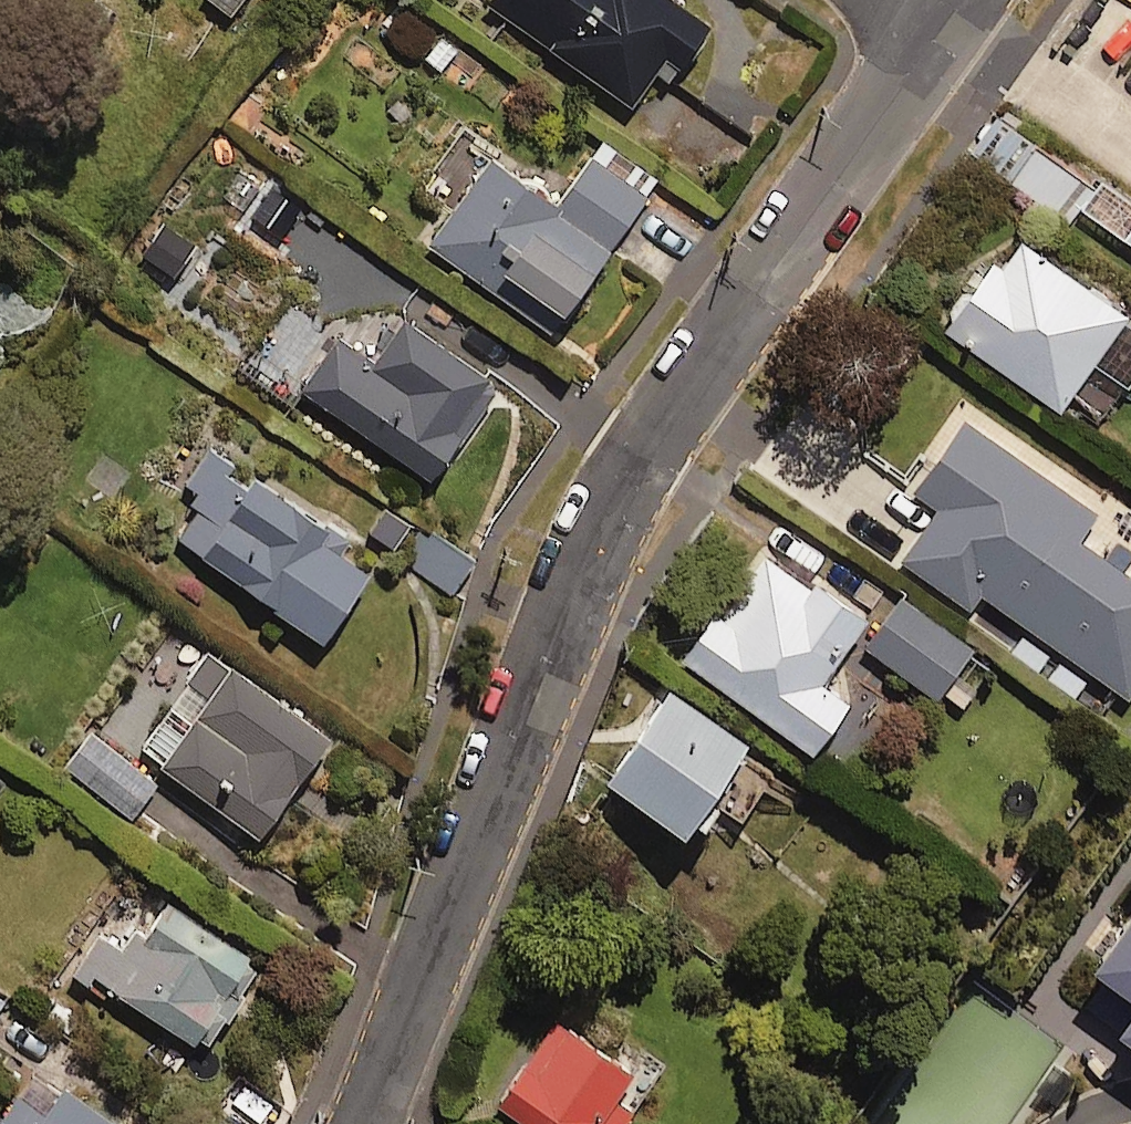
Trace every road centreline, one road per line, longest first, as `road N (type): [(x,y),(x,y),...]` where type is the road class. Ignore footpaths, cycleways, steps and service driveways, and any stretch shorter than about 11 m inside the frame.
road 1 (residential): [(357,1123),(389,1059),(565,598),(637,452),(949,26)]

